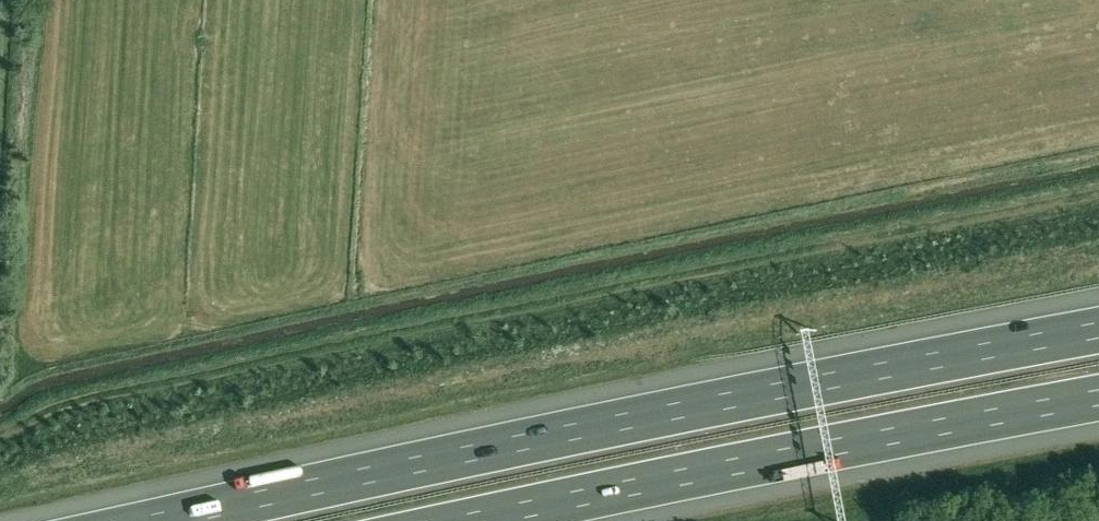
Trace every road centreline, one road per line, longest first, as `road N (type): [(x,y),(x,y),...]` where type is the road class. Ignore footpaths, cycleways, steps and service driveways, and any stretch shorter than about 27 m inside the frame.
road 1 (motorway): [(1098,331),(163,520)]
road 2 (motorway): [(481,520),(1098,400)]

